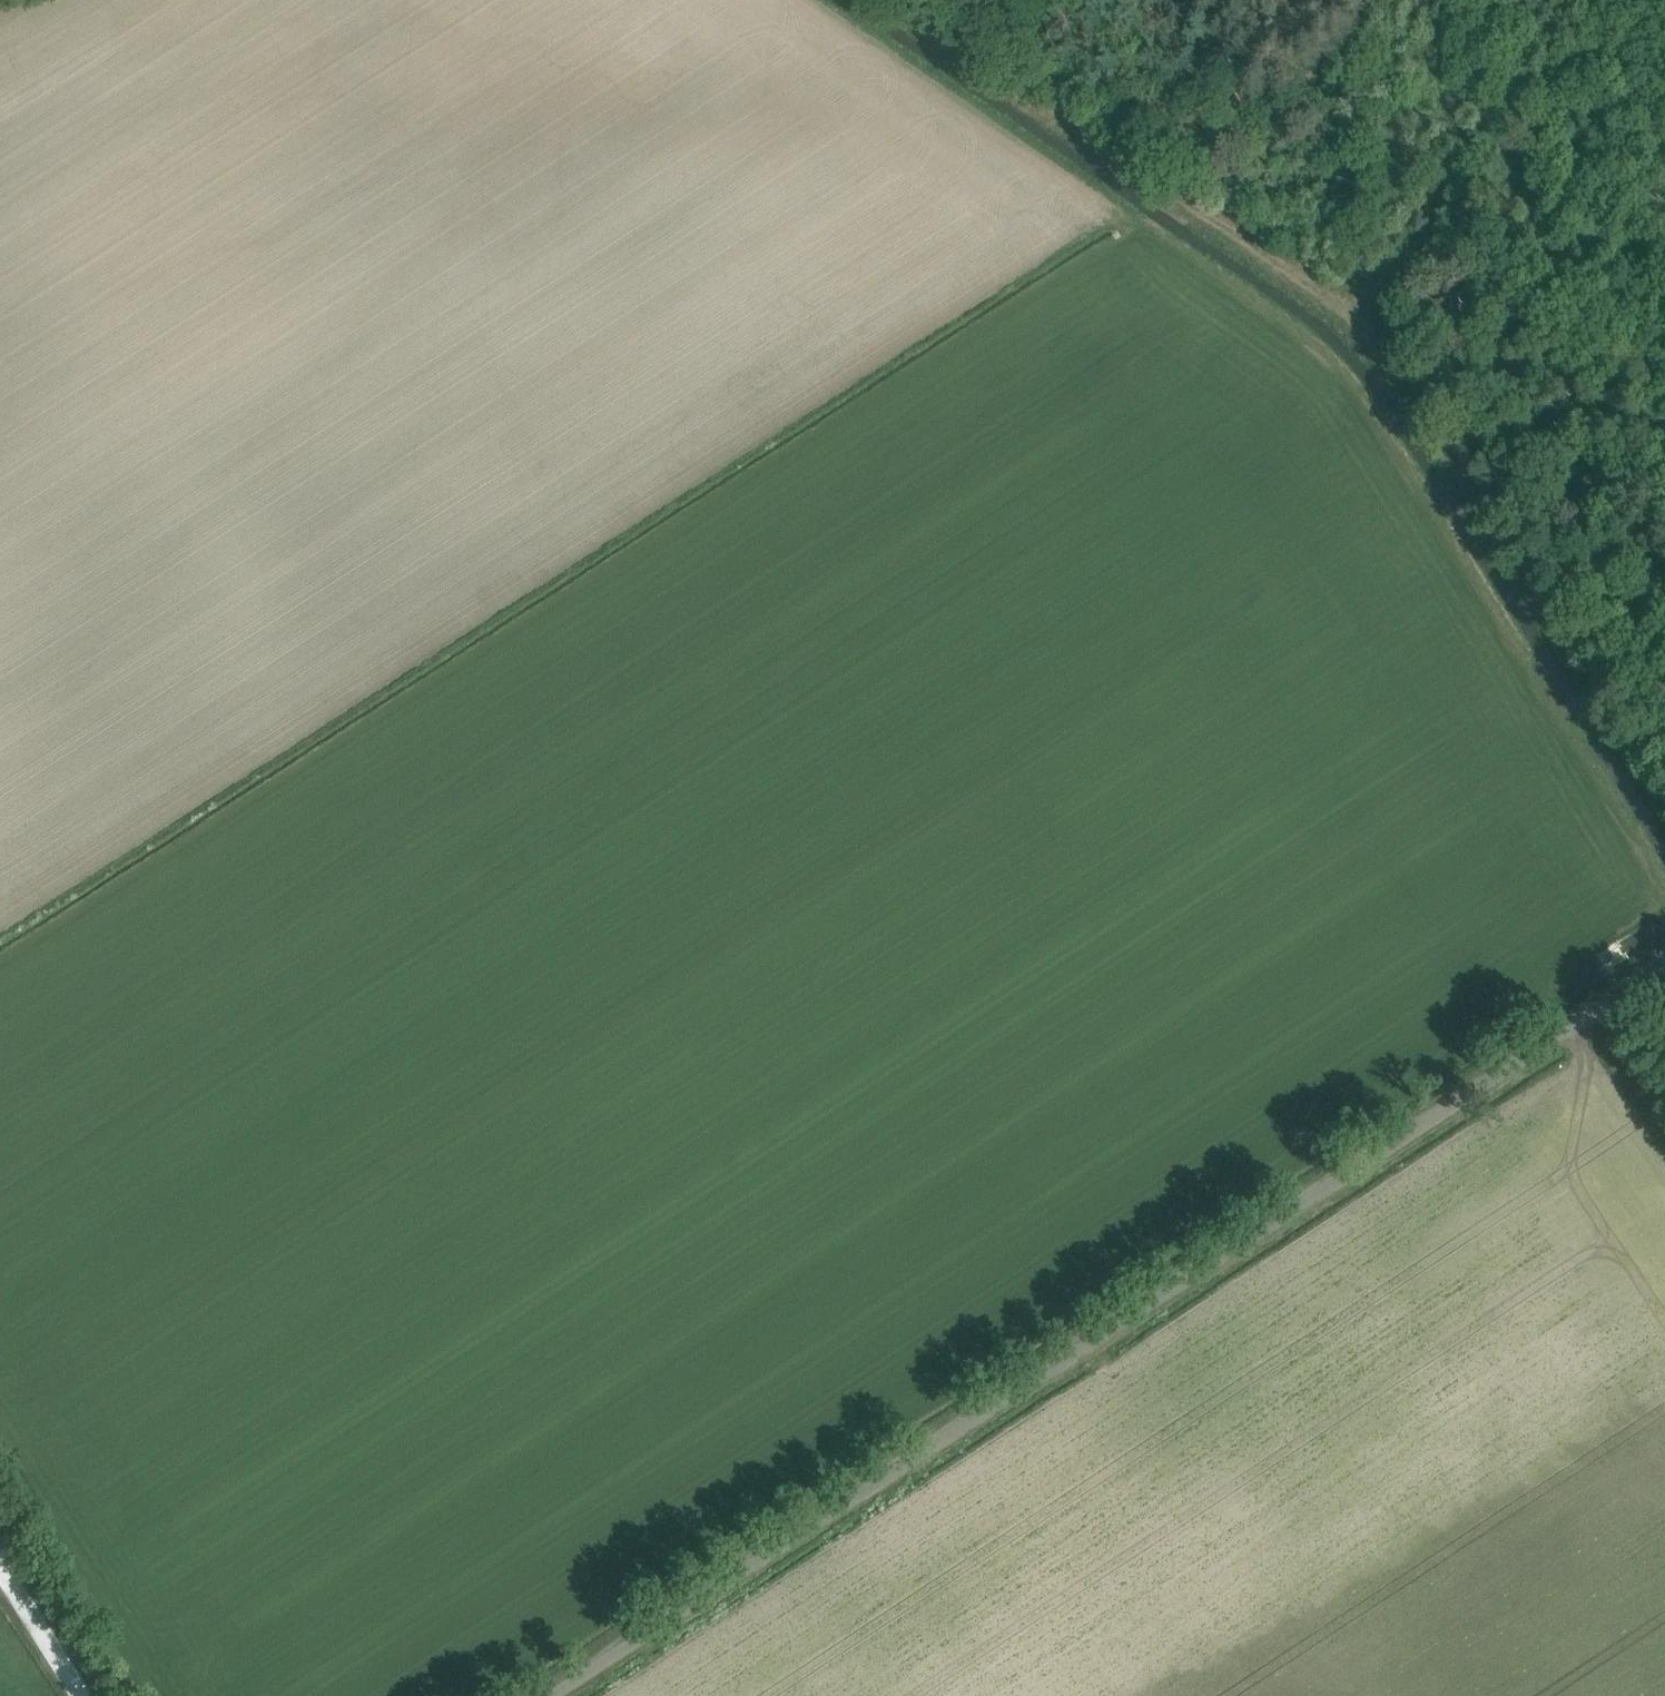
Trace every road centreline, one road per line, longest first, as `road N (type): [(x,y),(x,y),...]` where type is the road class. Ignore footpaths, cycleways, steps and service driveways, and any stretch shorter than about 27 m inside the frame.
road 1 (unclassified): [(541,1695),(1664,955)]
road 2 (track): [(893,0),(1350,314),(1664,787)]

